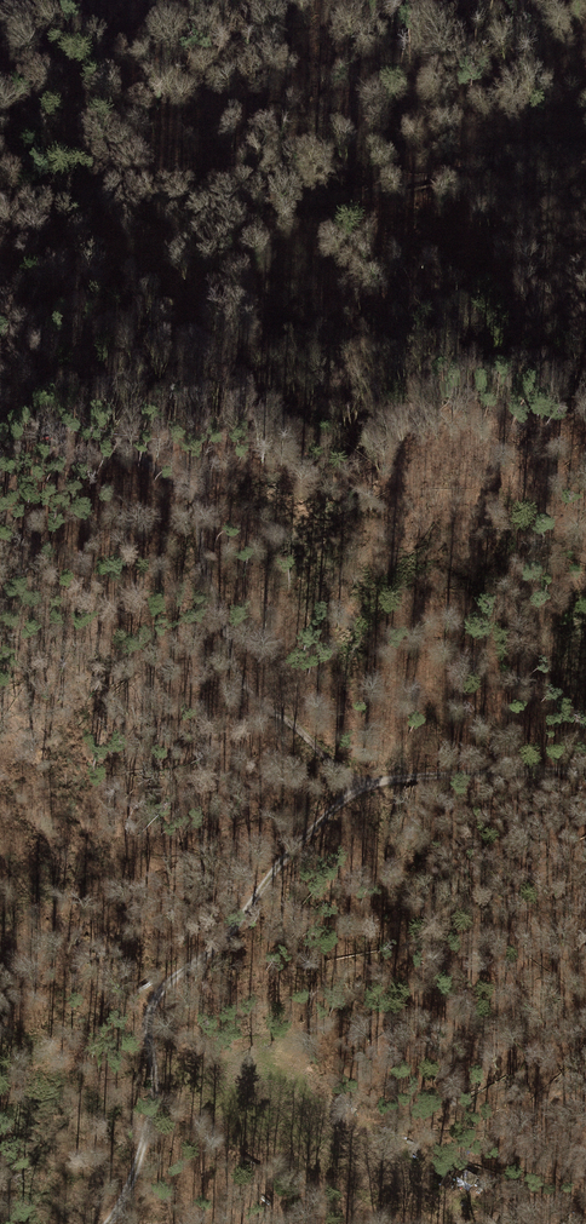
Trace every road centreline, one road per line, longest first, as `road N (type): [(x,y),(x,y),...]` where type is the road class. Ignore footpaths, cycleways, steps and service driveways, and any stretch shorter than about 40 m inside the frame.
road 1 (track): [(0,221),(85,203),(190,193),(303,206),(585,145)]
road 2 (track): [(107,1223),(134,1179),(155,992),(212,948),(315,827),(366,782)]
road 3 (track): [(366,782),(267,713),(245,679),(191,494),(175,478)]
road 4 (track): [(366,782),(422,774),(585,772)]

